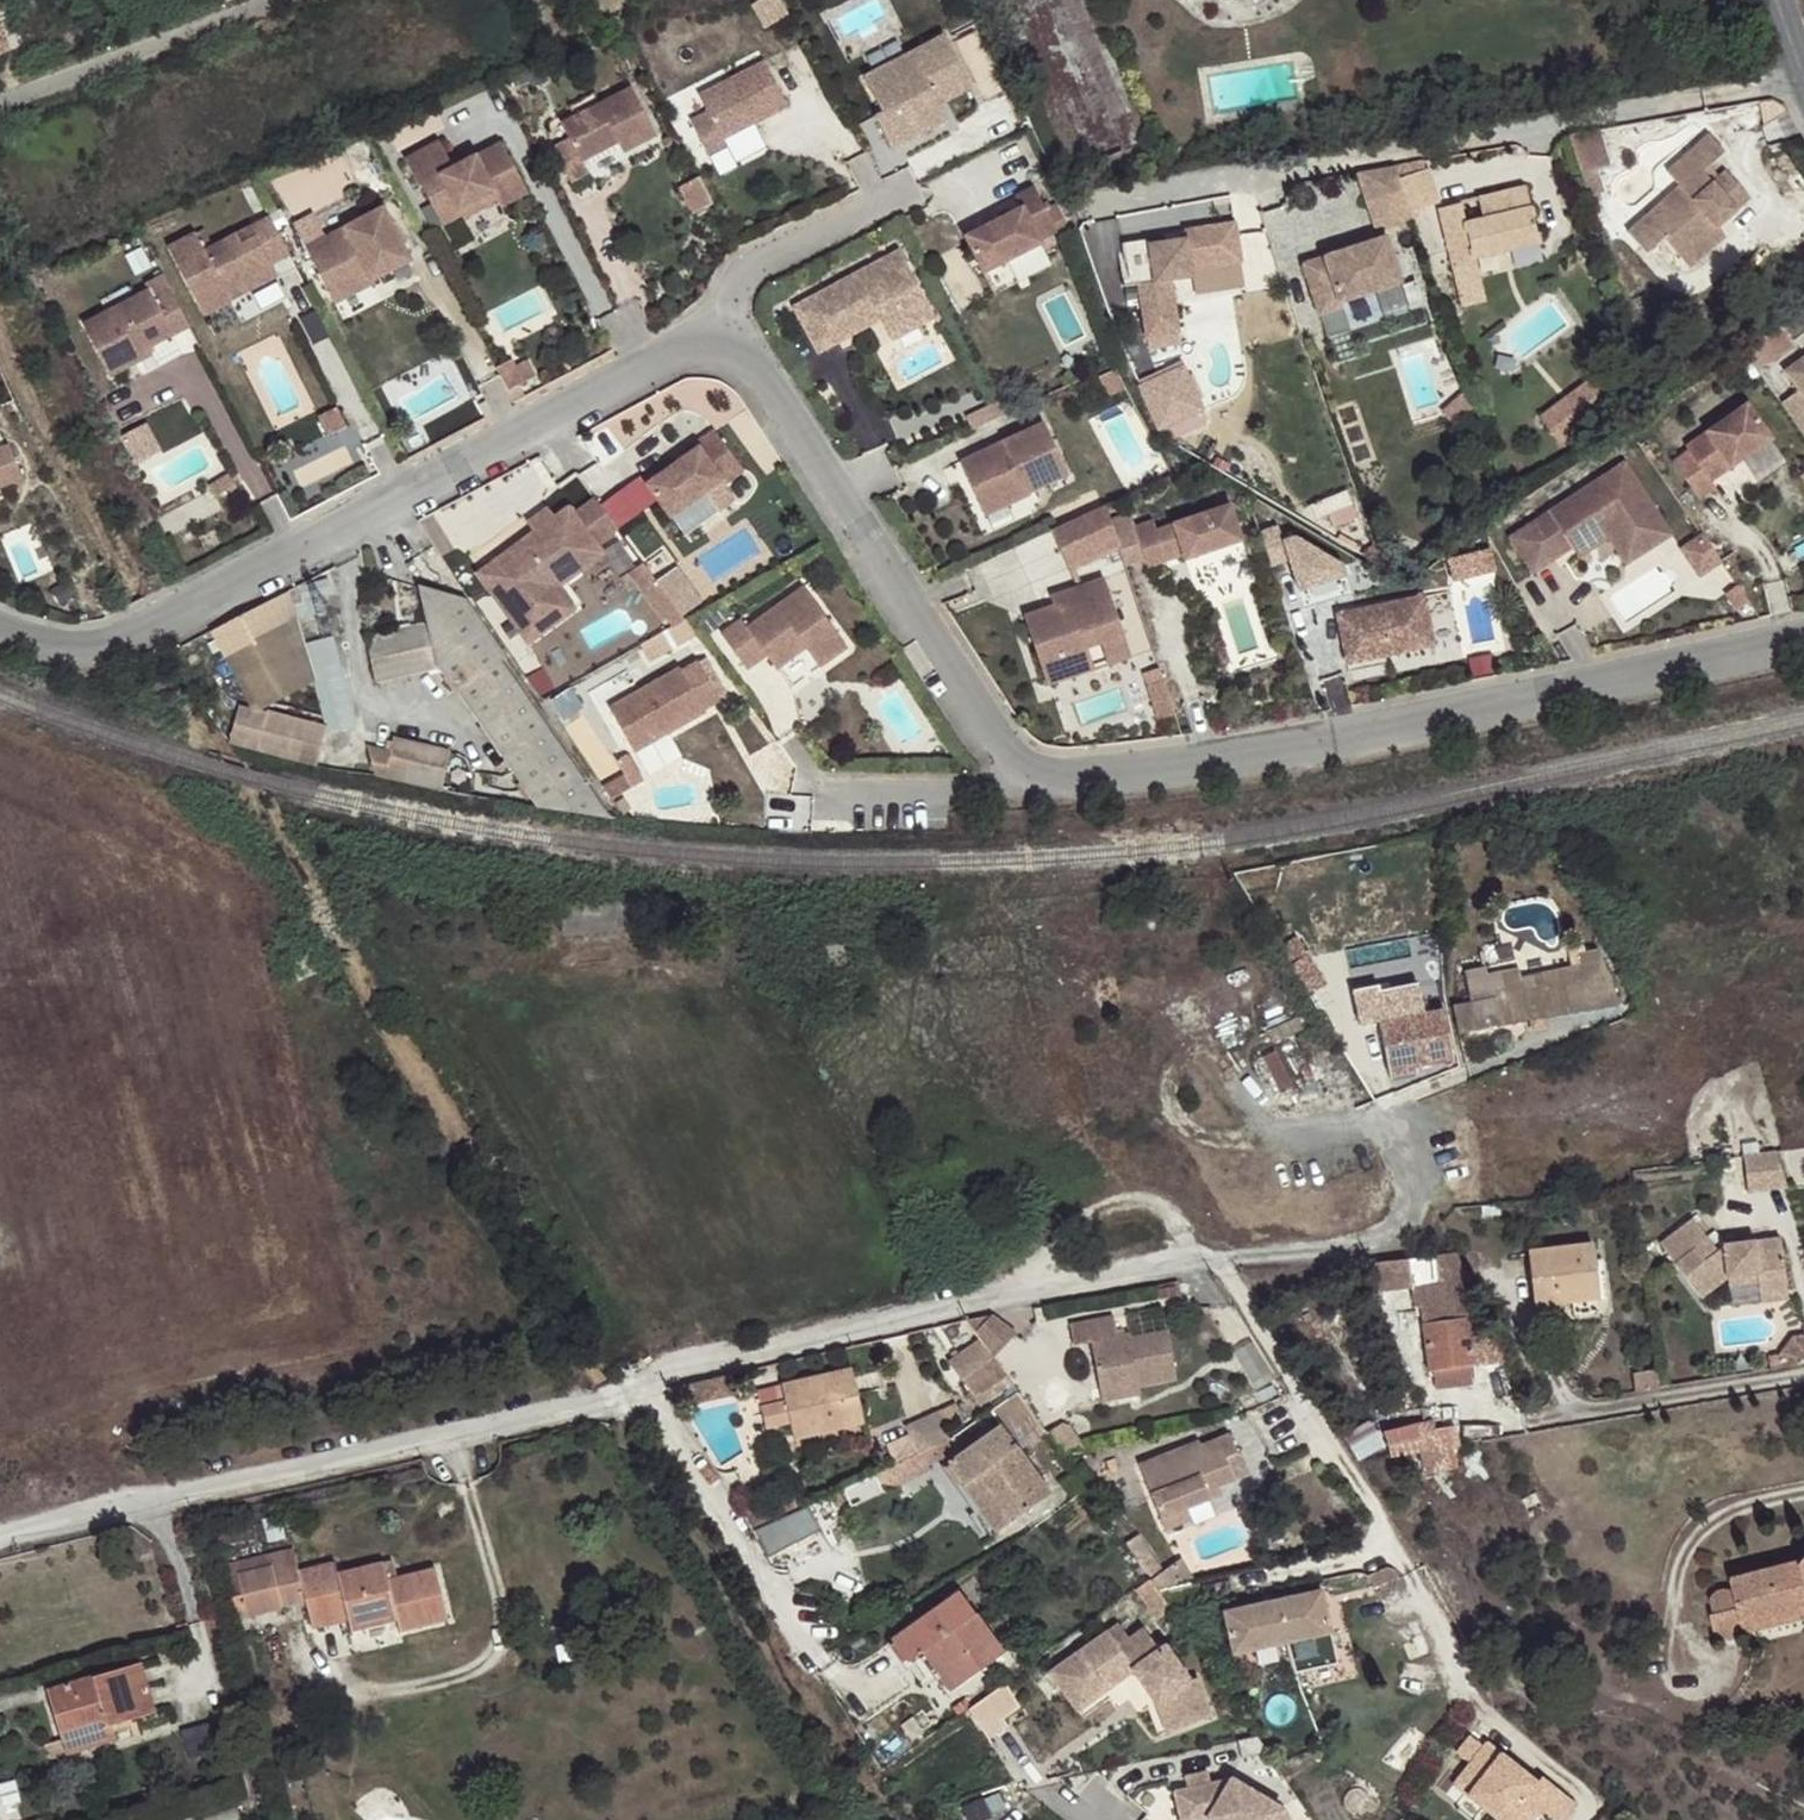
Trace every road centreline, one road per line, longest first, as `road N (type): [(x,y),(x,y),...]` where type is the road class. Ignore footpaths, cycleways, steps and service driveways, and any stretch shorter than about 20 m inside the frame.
road 1 (residential): [(0,631),(95,652),(144,635),(668,358),(716,352)]
road 2 (residential): [(1069,776),(1803,638)]
road 3 (residential): [(0,1544),(642,1373)]
road 4 (residential): [(642,1373),(1213,1254)]
road 5 (residential): [(716,352),(762,382),(788,413),(1008,749),(1031,766),(1069,776)]
road 6 (residential): [(1213,1254),(1398,1552),(1226,1587)]
road 7 (residential): [(1213,1254),(1387,1242),(1409,1224),(1420,1199),(1386,1109)]
road 8 (residential): [(642,1373),(808,1647)]
road 9 (residential): [(256,2),(0,101)]
road 10 (residential): [(1803,1370),(1534,1418)]
road 11 (residential): [(899,188),(745,269),(732,286),(716,352)]
road 12 (residential): [(1069,776),(975,794),(816,793)]

